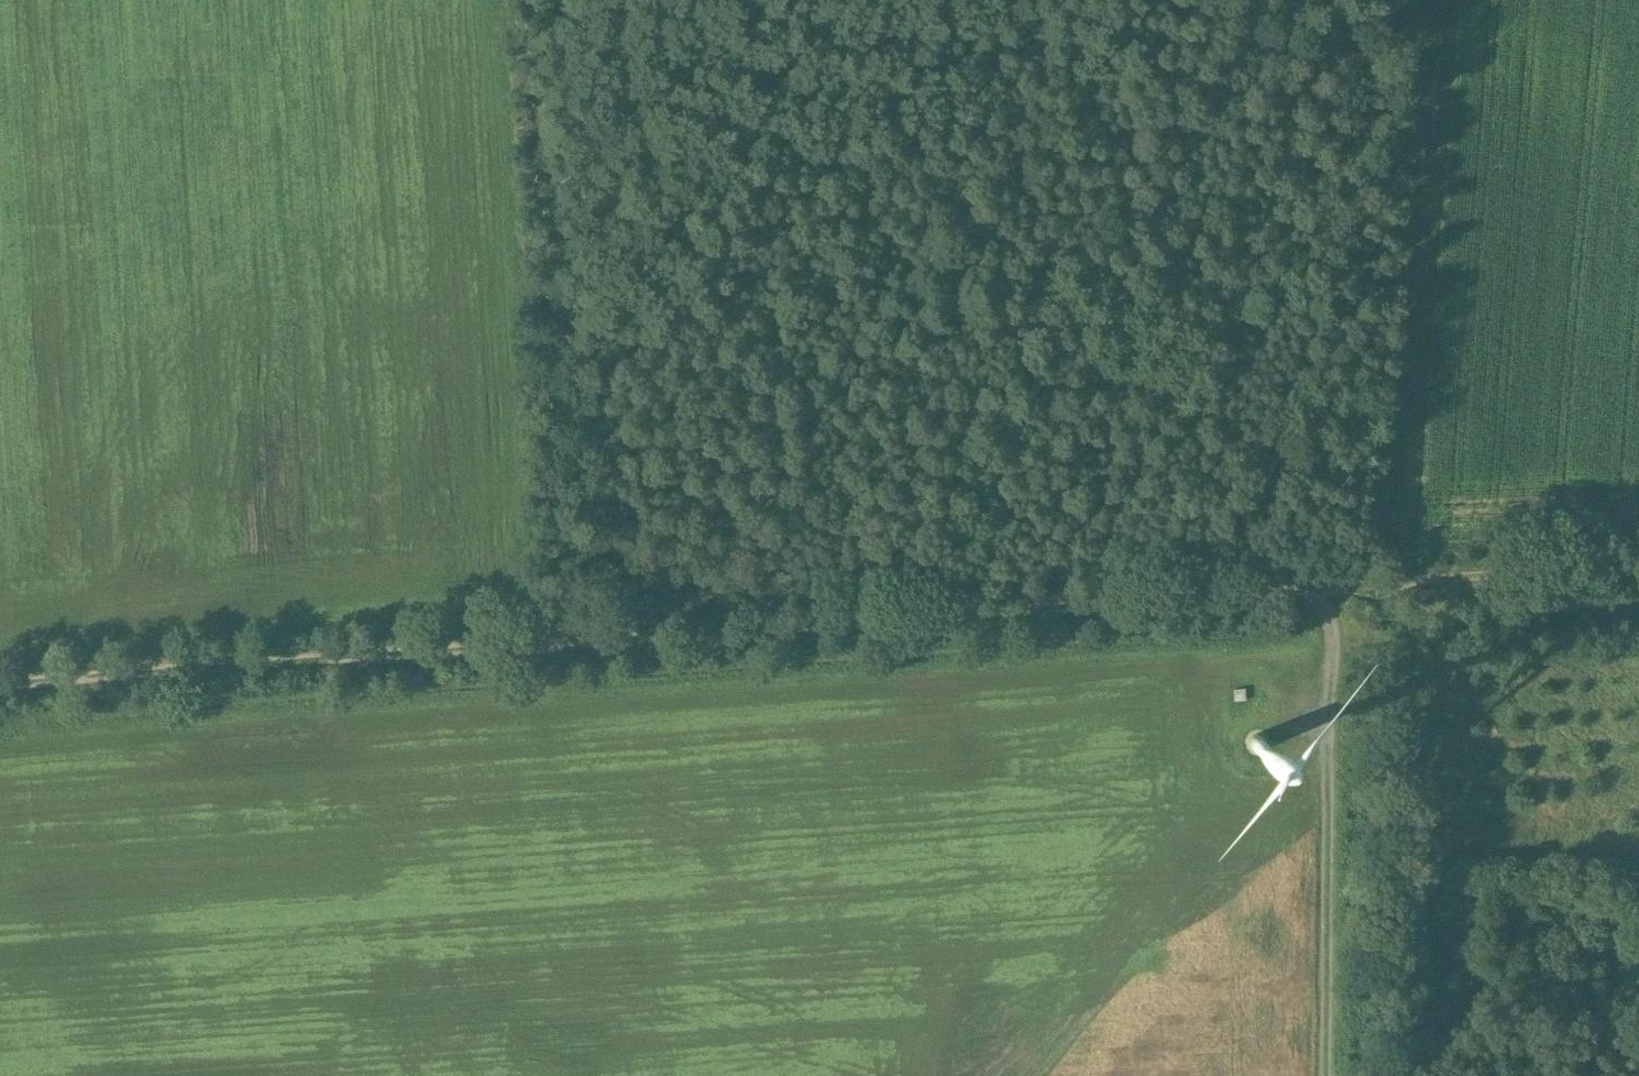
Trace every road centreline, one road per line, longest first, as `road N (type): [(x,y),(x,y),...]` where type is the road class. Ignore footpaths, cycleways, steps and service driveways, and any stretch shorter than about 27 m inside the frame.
road 1 (track): [(1638,565),(0,685)]
road 2 (track): [(1326,588),(1325,1075)]

